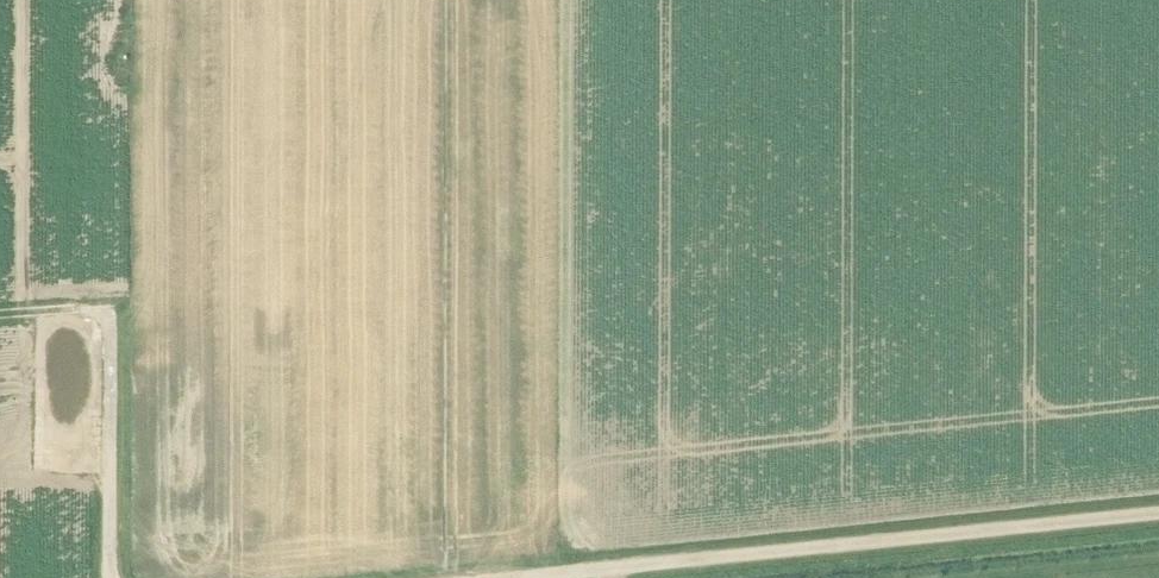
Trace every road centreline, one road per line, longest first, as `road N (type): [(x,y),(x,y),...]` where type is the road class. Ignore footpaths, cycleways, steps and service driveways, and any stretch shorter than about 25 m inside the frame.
road 1 (track): [(520,577),(1158,513)]
road 2 (track): [(109,577),(111,306),(0,314)]

